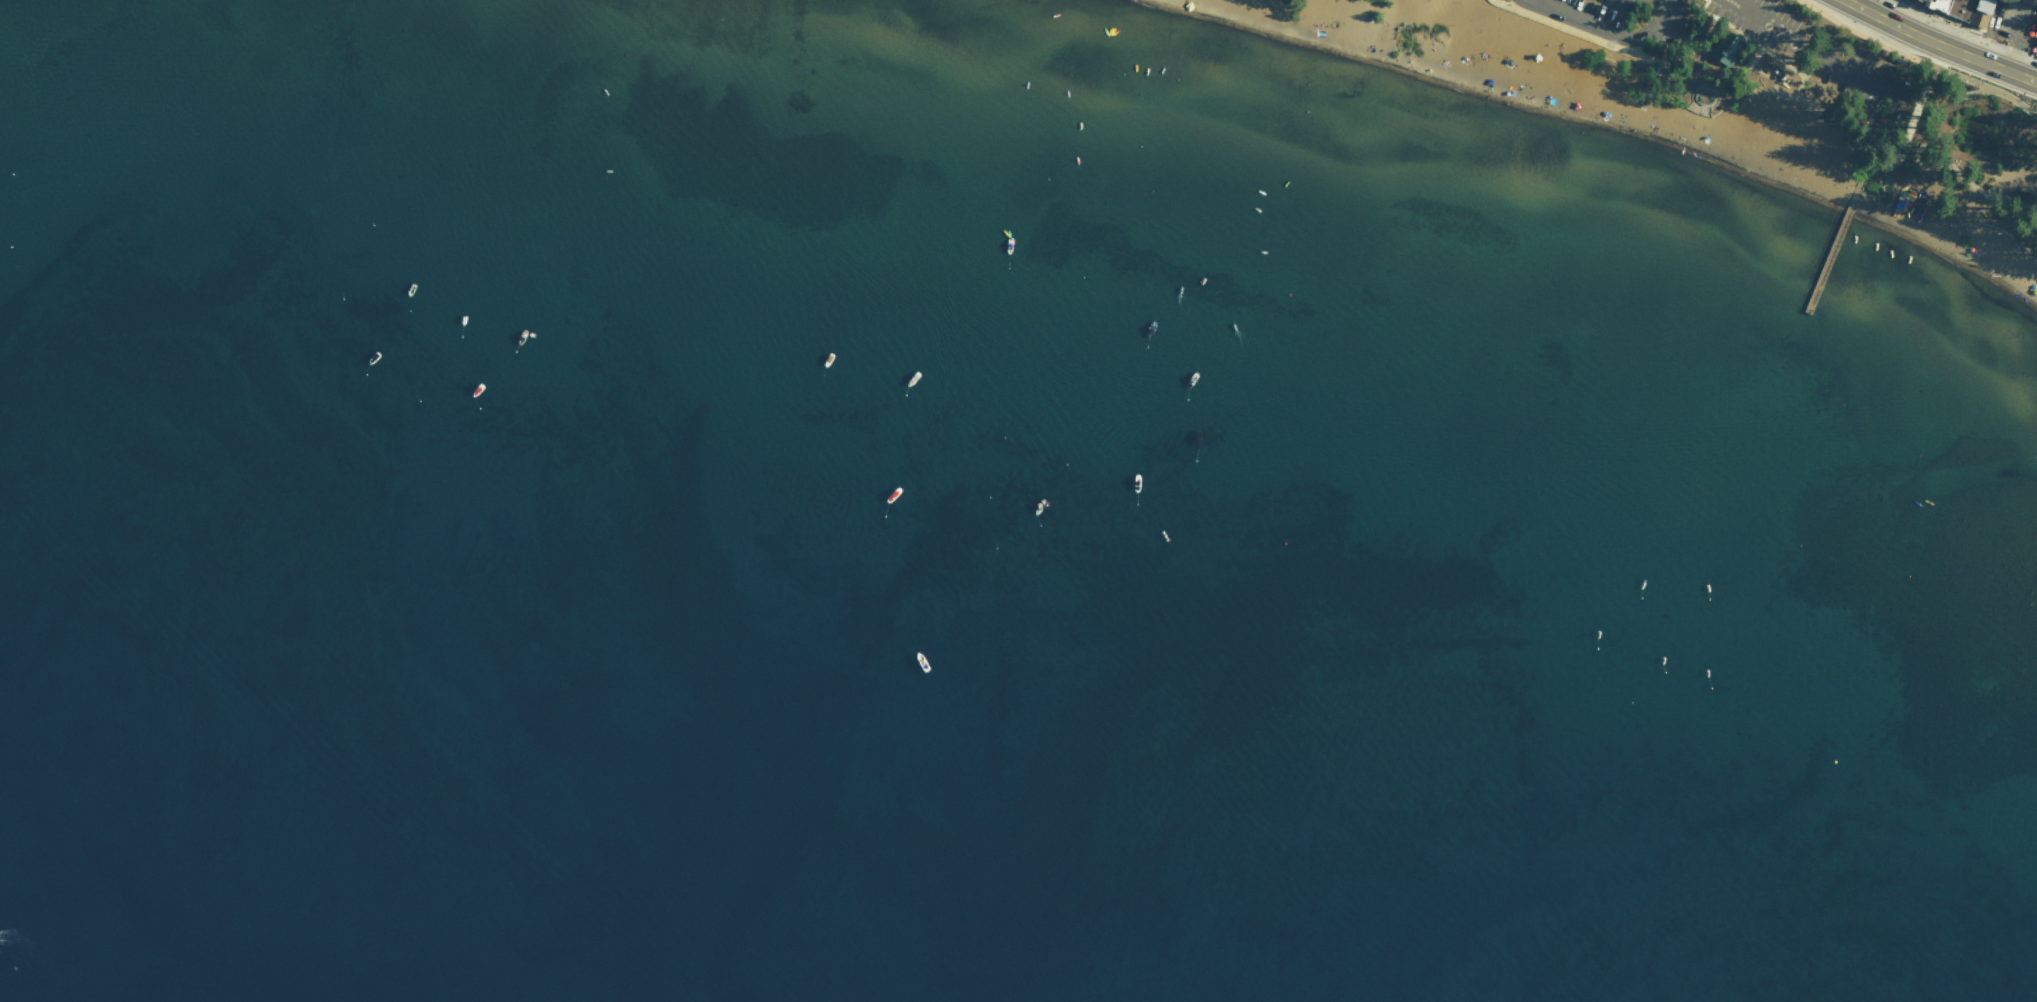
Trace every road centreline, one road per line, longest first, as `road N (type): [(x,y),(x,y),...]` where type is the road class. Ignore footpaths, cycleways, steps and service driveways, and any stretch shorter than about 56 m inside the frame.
road 1 (primary): [(1847,0),(2036,82)]

